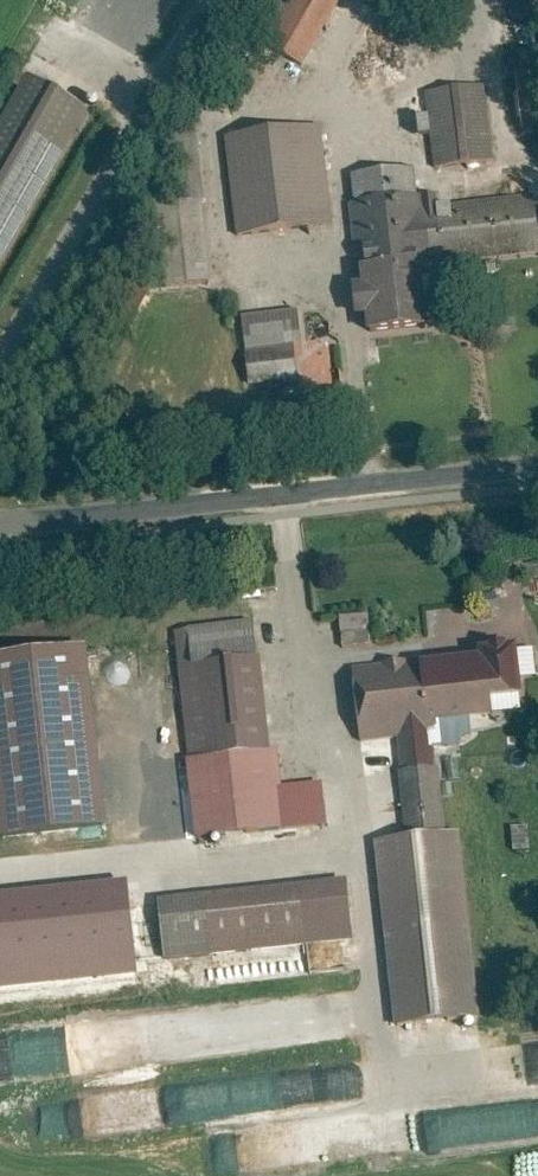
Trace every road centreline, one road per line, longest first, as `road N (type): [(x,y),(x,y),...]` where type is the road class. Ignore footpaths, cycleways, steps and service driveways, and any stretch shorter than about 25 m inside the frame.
road 1 (tertiary): [(537,462),(0,527)]
road 2 (residential): [(0,364),(209,0)]

